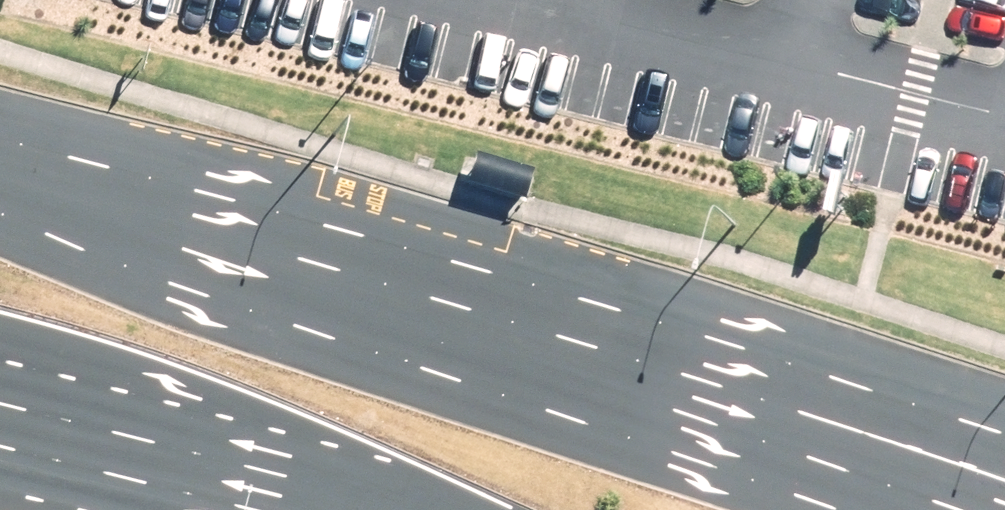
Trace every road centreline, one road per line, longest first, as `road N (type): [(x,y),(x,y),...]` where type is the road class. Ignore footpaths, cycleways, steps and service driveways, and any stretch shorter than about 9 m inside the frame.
road 1 (primary): [(0,195),(667,417)]
road 2 (primary): [(667,417),(1004,460)]
road 3 (primary): [(667,417),(923,509)]
road 4 (primary): [(335,509),(75,433)]

